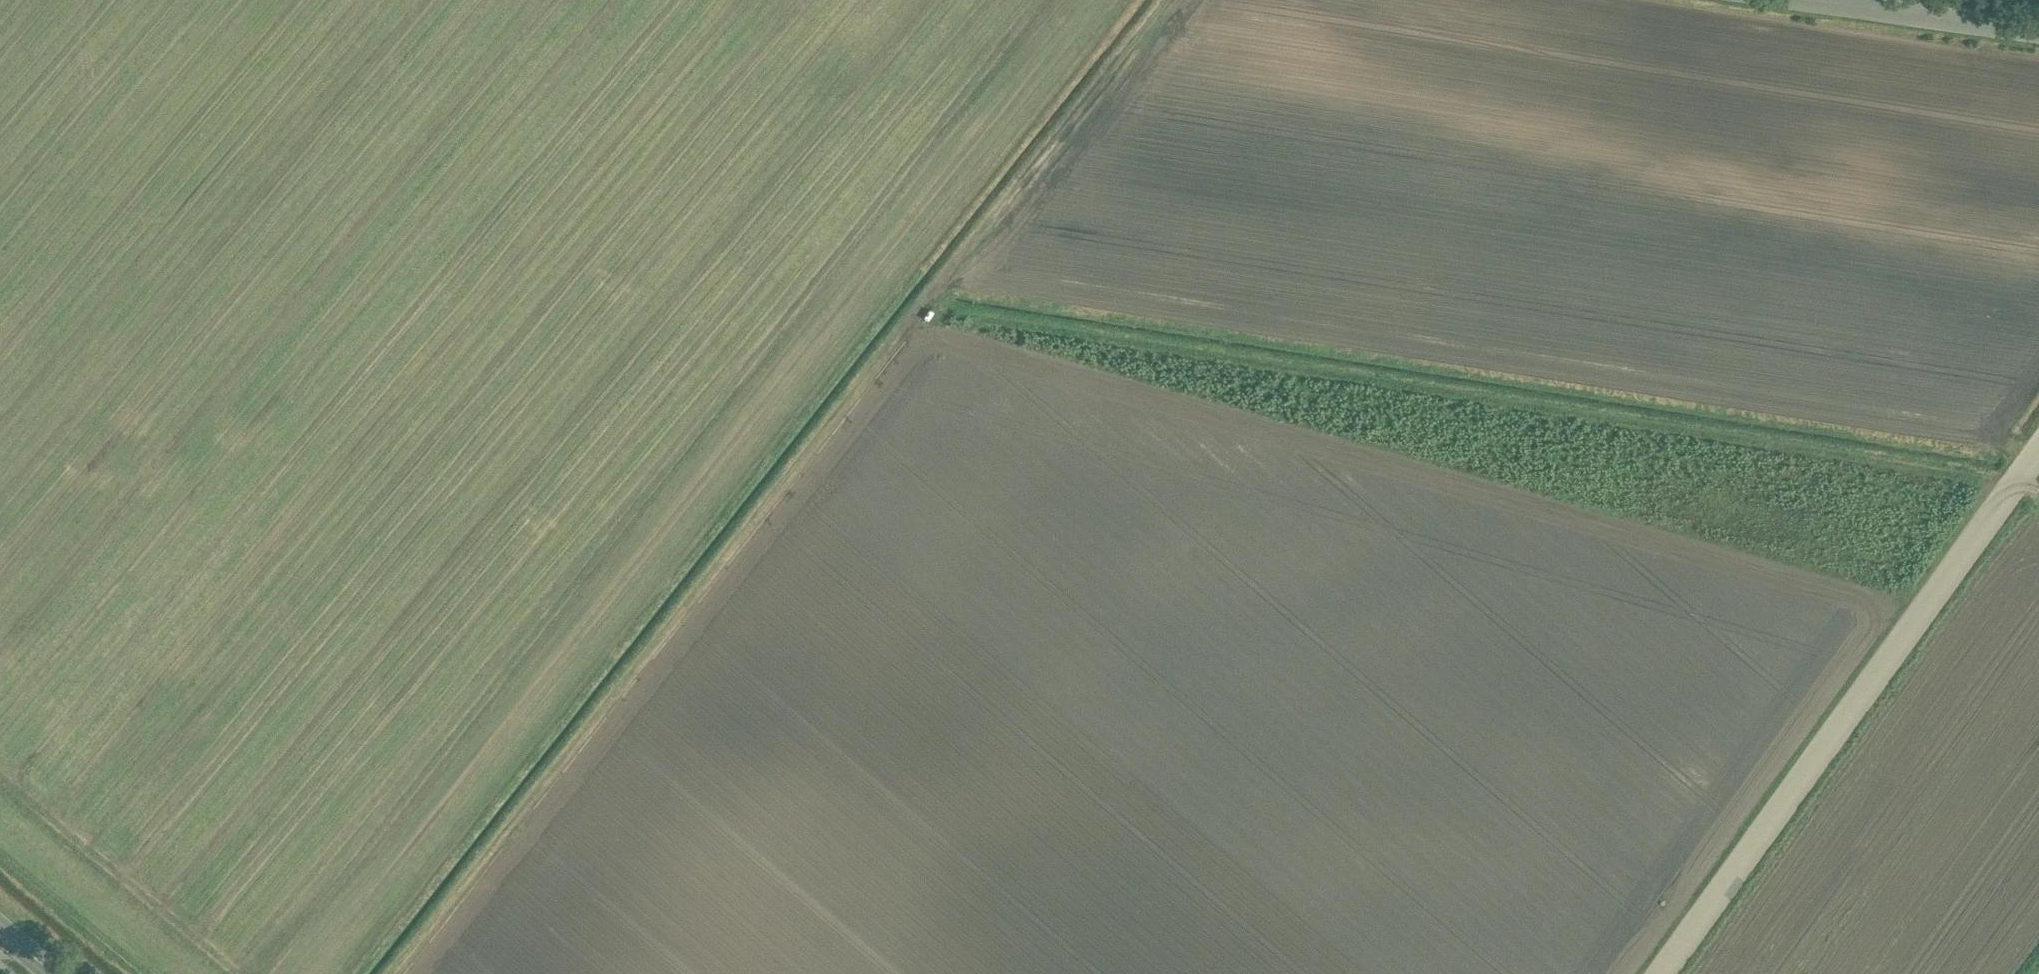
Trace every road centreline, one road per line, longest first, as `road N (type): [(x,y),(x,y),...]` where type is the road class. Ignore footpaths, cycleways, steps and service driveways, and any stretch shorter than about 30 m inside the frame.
road 1 (track): [(1157,0),(391,973)]
road 2 (unclassified): [(1652,973),(2038,445)]
road 3 (unclassified): [(2038,34),(1793,0)]

